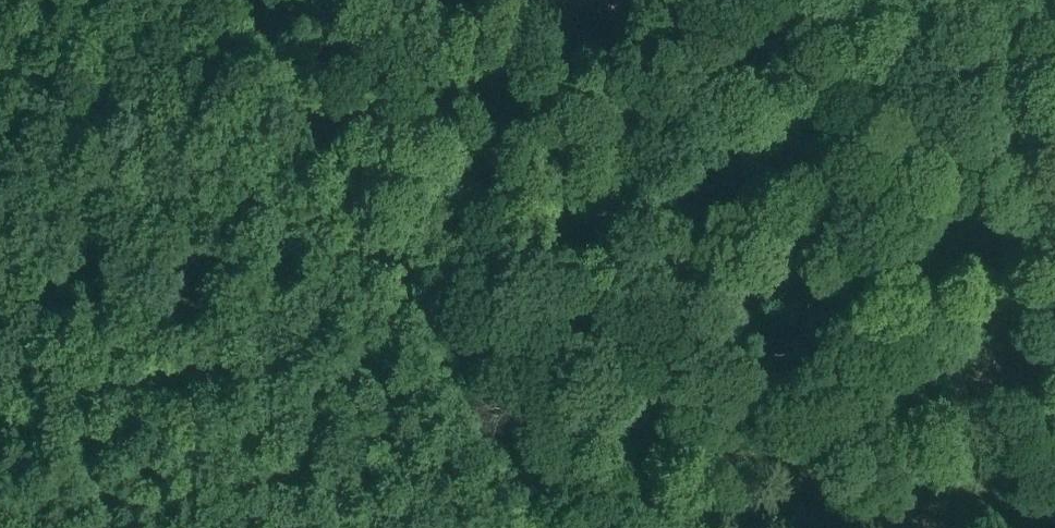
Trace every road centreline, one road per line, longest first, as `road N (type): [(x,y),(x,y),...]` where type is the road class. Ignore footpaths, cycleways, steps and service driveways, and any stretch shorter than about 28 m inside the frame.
road 1 (track): [(266,0),(549,527)]

